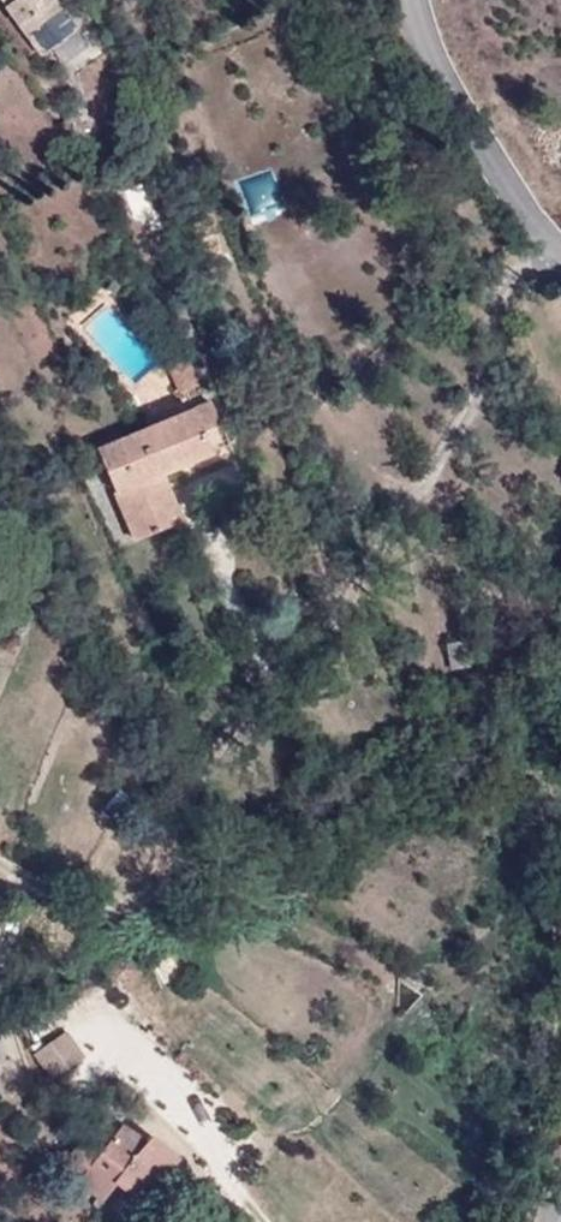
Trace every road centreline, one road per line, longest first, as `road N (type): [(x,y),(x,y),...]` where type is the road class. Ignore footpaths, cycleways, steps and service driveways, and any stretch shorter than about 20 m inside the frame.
road 1 (track): [(558,250),(504,303),(473,397),(328,624),(214,754),(184,815),(169,880),(136,912),(93,913),(0,856)]
road 2 (residential): [(412,0),(422,37),(478,143),(538,231),(560,251)]

